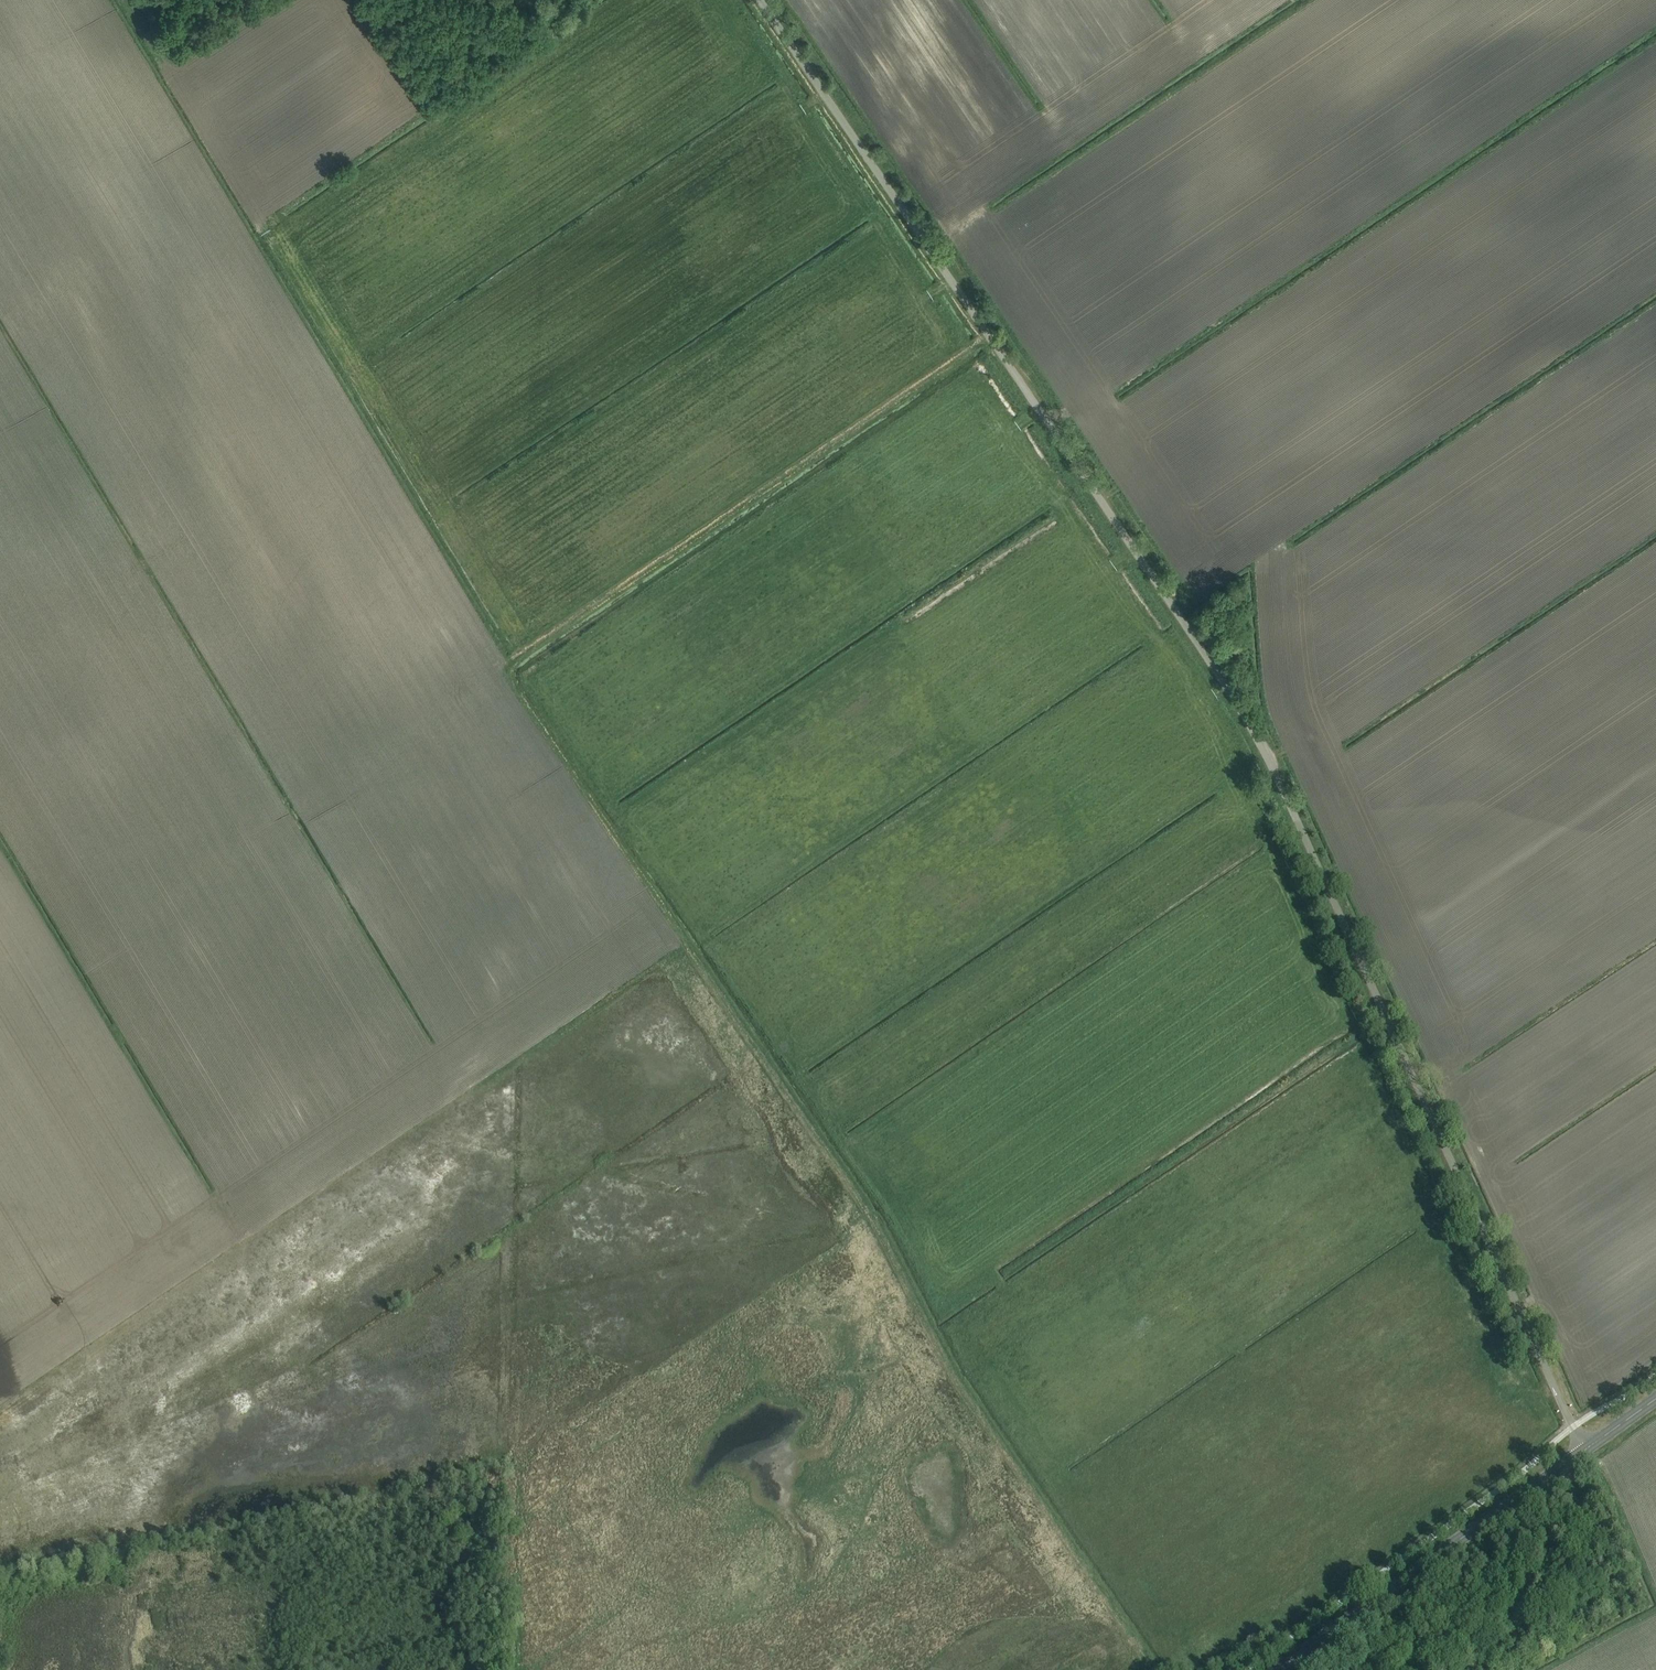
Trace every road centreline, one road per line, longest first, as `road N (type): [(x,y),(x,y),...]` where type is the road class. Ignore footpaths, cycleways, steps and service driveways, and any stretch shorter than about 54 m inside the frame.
road 1 (unclassified): [(1584,1450),(1229,683),(761,0)]
road 2 (secondary): [(1278,1669),(1584,1450)]

